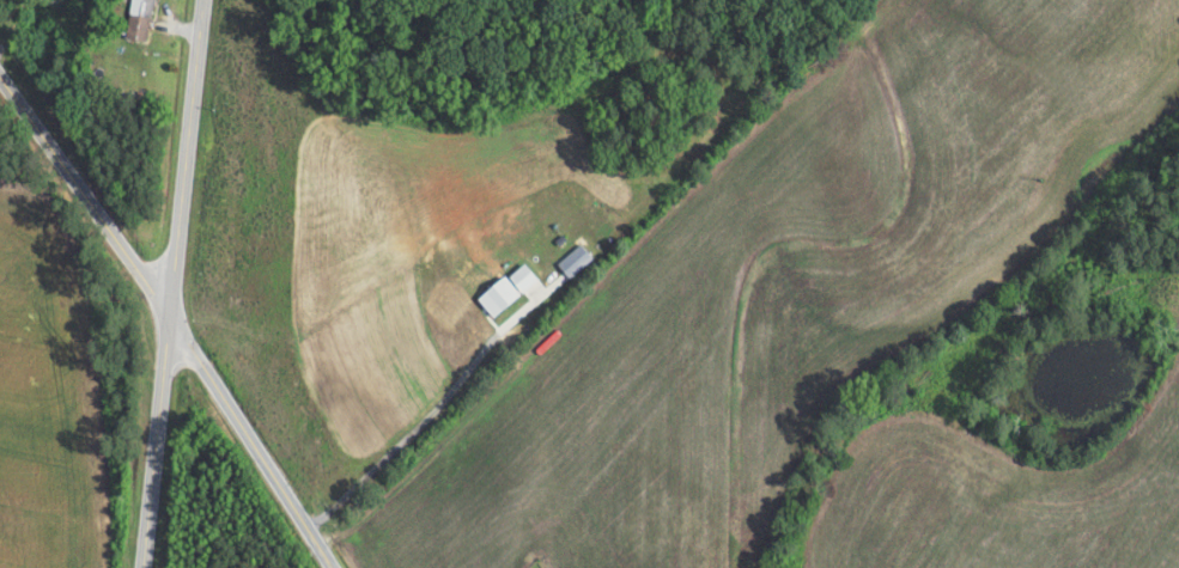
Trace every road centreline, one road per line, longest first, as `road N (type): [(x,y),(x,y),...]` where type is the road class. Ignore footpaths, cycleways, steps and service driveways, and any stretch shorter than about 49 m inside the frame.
road 1 (secondary): [(146,567),(211,0)]
road 2 (tertiary): [(174,316),(0,72)]
road 3 (tertiary): [(334,567),(174,316)]

